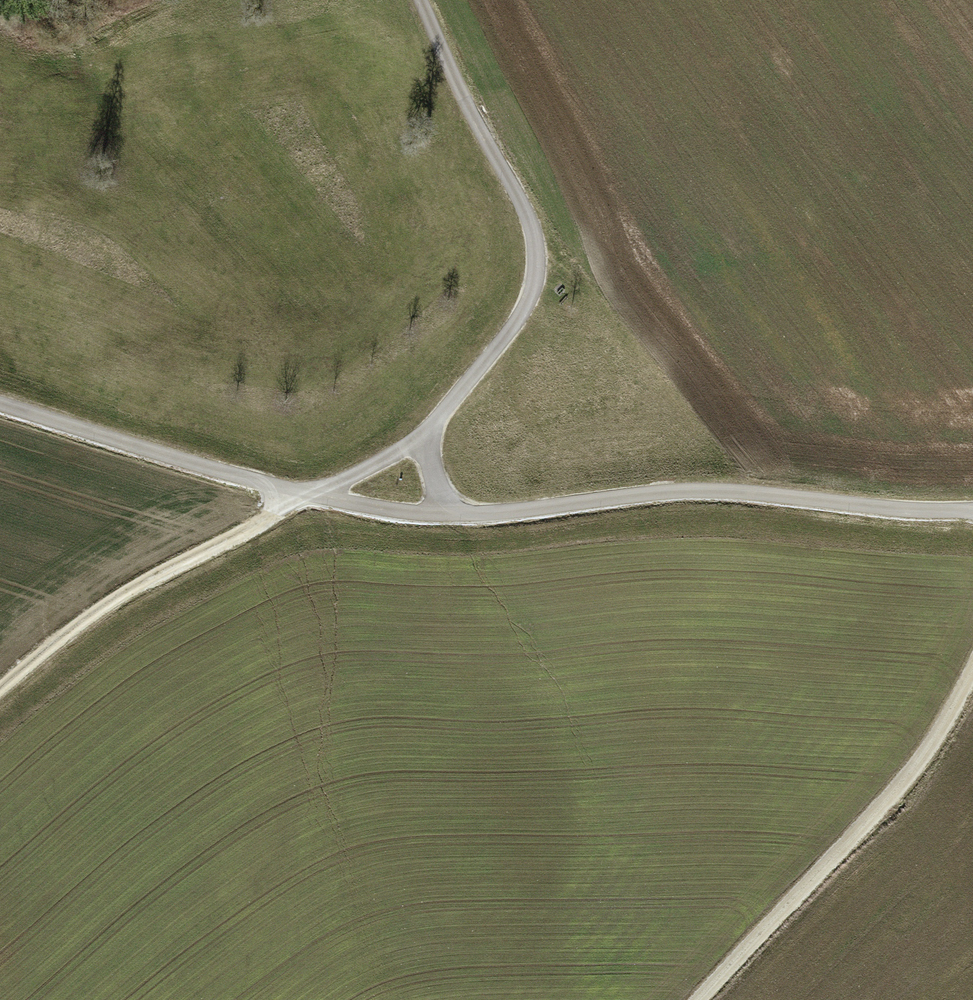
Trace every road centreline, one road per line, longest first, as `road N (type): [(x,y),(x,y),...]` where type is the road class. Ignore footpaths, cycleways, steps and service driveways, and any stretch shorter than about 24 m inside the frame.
road 1 (unclassified): [(472,514),(692,490),(972,510)]
road 2 (unclassified): [(418,0),(527,207),(541,276),(477,389),(433,426)]
road 3 (track): [(972,668),(893,793),(700,999)]
road 4 (track): [(298,496),(101,608),(0,692)]
road 5 (unclassified): [(0,403),(298,496)]
road 6 (unclassified): [(298,496),(472,514)]
road 7 (unclassified): [(433,426),(345,479),(298,496)]

